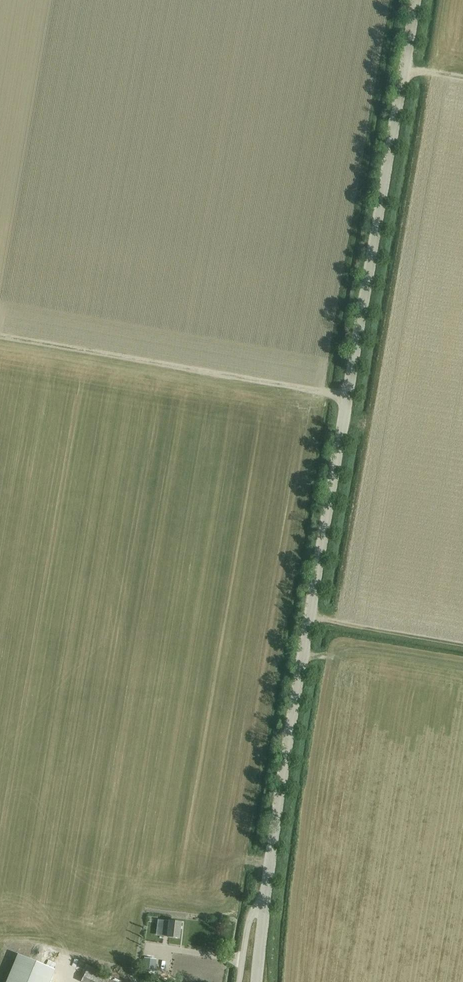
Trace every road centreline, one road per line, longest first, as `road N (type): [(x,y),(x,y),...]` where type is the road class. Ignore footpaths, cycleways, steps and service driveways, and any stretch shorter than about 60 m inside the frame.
road 1 (unclassified): [(256,981),(415,0)]
road 2 (track): [(0,334),(346,396)]

